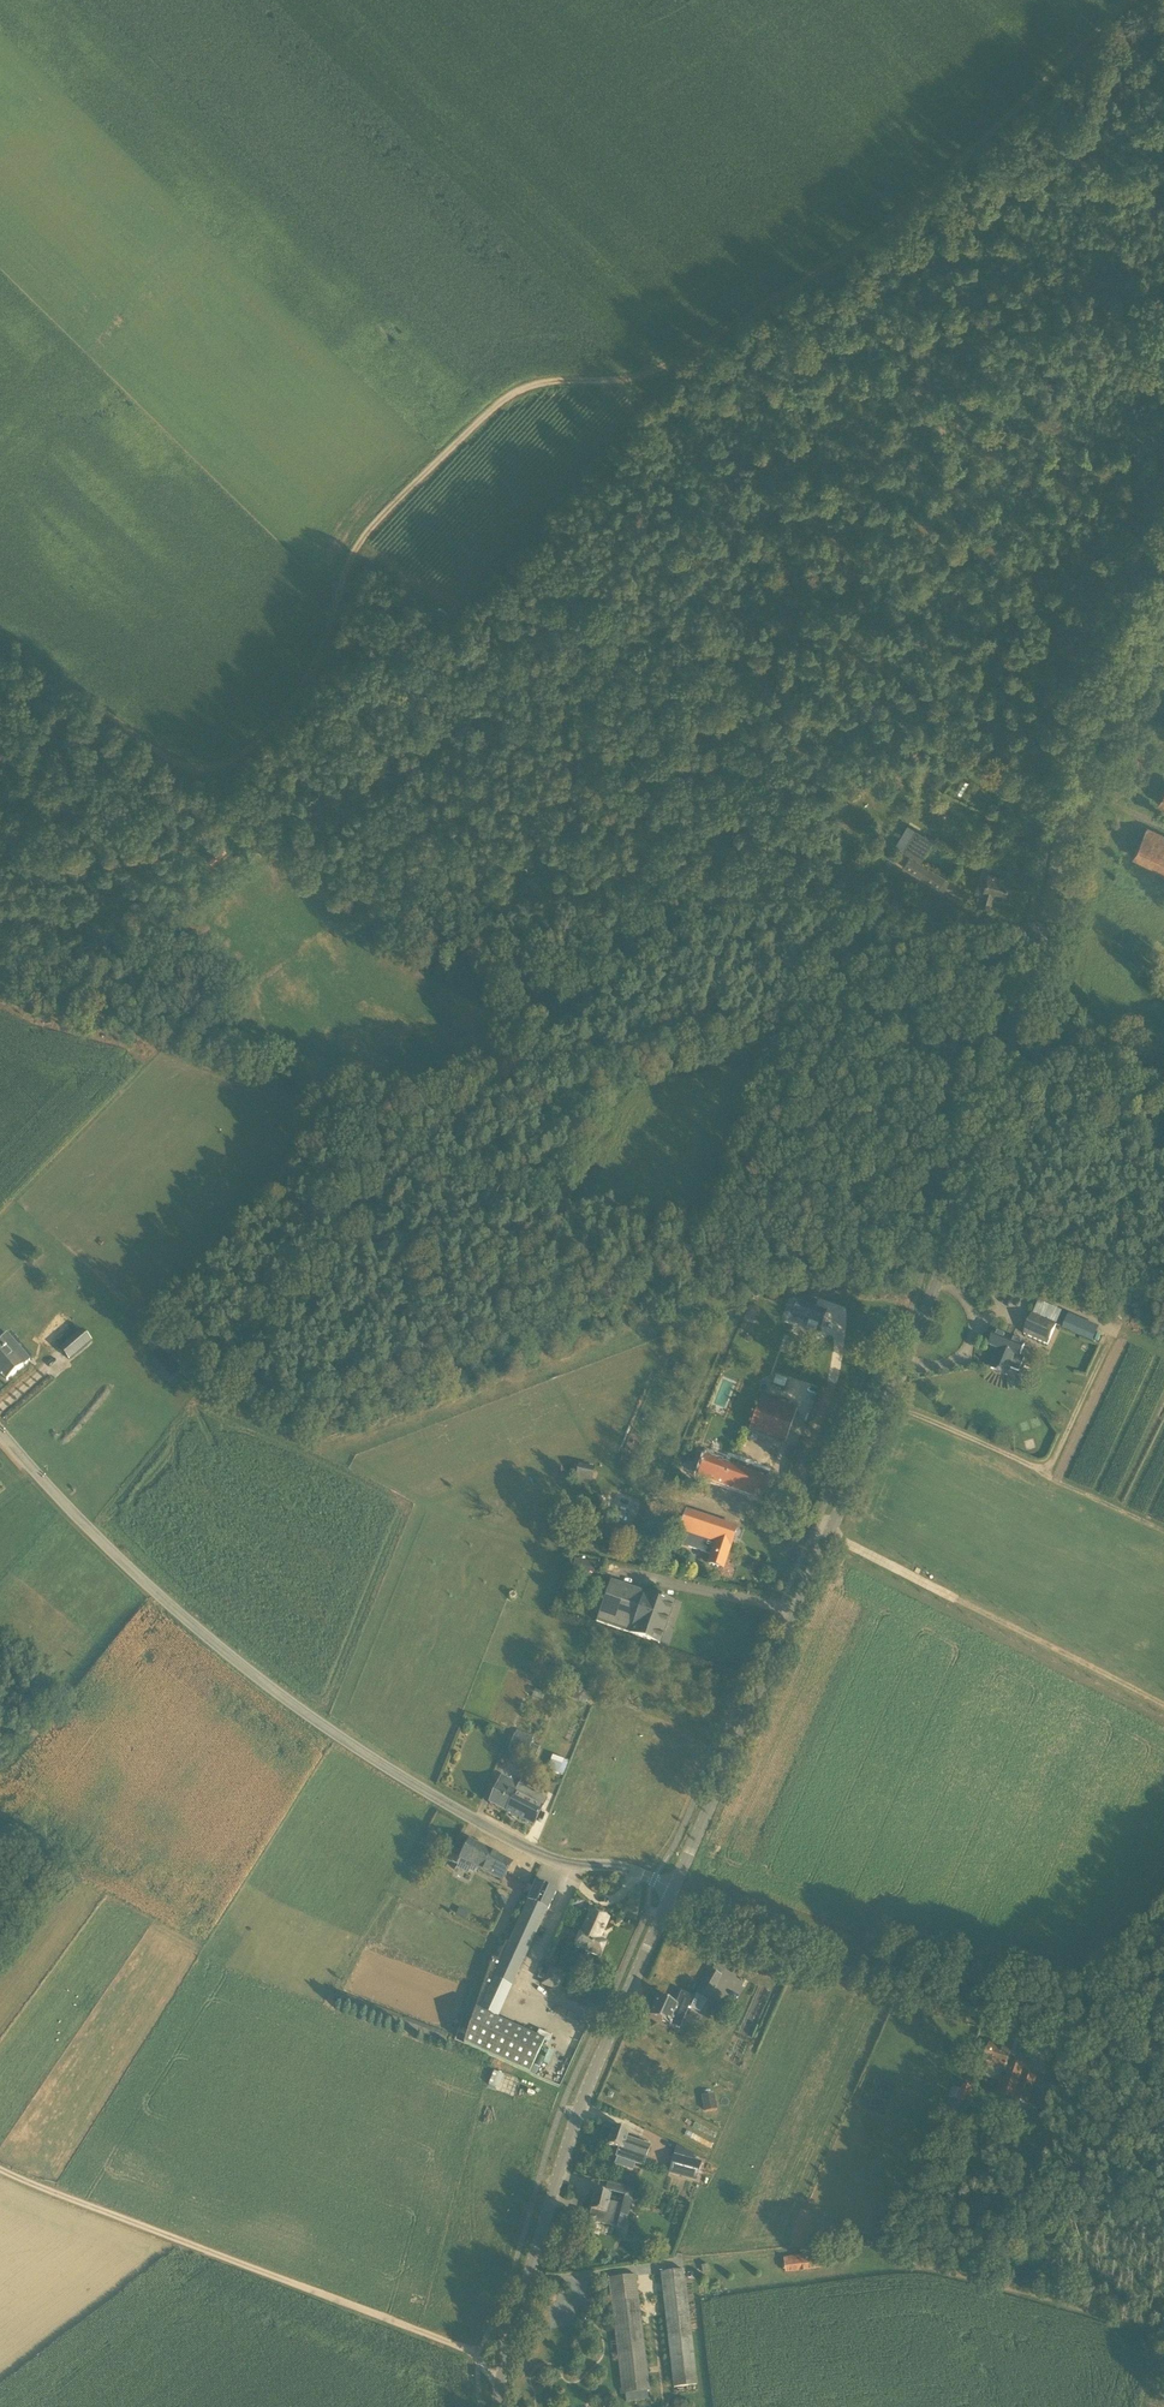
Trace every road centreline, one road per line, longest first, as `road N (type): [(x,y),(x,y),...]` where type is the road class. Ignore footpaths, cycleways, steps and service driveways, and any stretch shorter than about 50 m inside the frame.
road 1 (tertiary): [(672,1887),(966,1270),(1081,801),(1118,678),(1163,585)]
road 2 (track): [(194,796),(243,760),(311,679),(372,526),(489,410),(552,379),(629,378),(653,369),(872,237),(1125,0)]
road 3 (track): [(973,1130),(847,1098),(802,1059),(733,1042),(645,1071),(294,1088),(227,1072),(171,1044)]
road 4 (unclassified): [(672,1887),(616,1866),(554,1860),(405,1786),(192,1632),(99,1548),(0,1438)]
road 5 (tertiary): [(506,2406),(504,2358),(605,2053),(664,1907)]
road 6 (unclassified): [(1163,2063),(994,2029),(664,1907)]
road 7 (track): [(478,2352),(0,2171)]
road 8 (track): [(0,676),(74,691),(194,796)]
road 9 (track): [(1017,1076),(1163,1068)]

